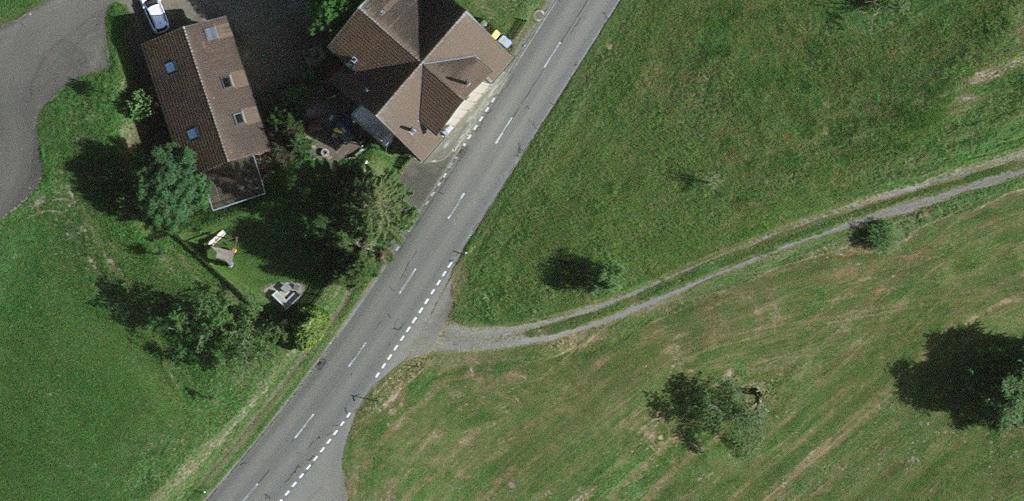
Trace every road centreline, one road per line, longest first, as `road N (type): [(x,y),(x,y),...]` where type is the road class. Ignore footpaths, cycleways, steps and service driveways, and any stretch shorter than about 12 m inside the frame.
road 1 (track): [(334,500),(356,358),(520,336),(818,227),(1023,170)]
road 2 (secondary): [(241,500),(356,358),(583,0)]

